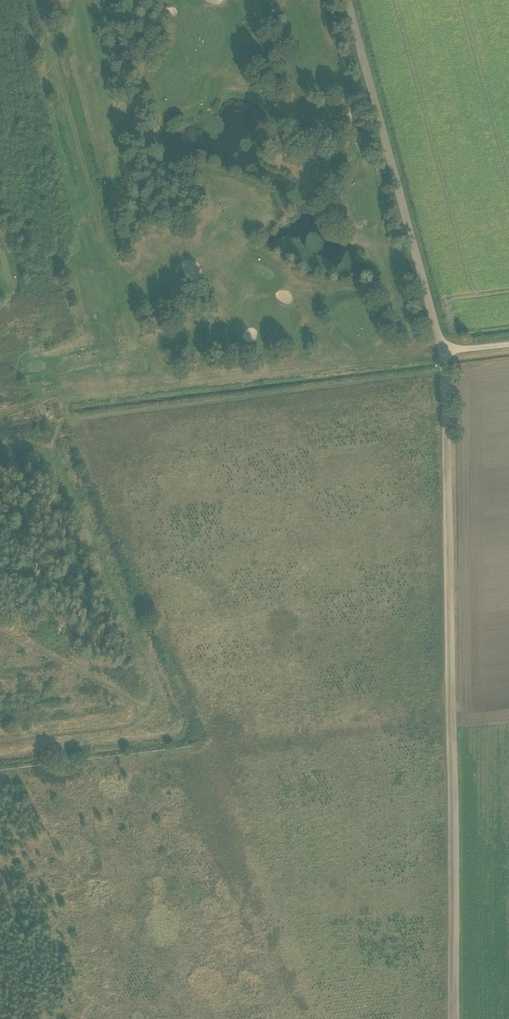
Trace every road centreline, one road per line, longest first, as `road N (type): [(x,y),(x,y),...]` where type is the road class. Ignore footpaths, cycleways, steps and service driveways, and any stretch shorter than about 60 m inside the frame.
road 1 (track): [(452,838),(446,369)]
road 2 (track): [(445,353),(348,0)]
road 3 (track): [(455,1018),(452,838)]

